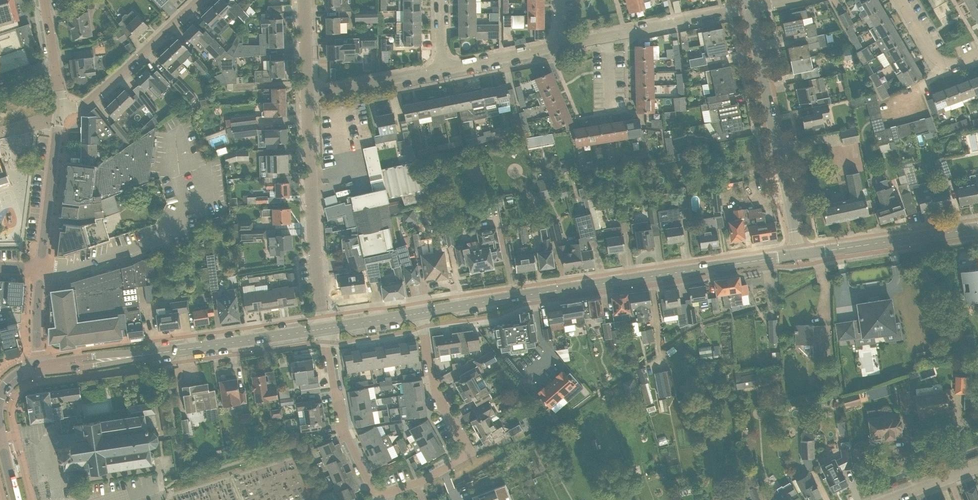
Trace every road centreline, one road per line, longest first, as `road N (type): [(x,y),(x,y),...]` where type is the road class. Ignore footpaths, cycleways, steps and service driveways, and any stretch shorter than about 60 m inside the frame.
road 1 (residential): [(422,313),(431,373),(465,450),(393,491),(370,485),(344,429),(323,329)]
road 2 (tertiary): [(422,313),(799,254)]
road 3 (residential): [(799,254),(749,9)]
road 4 (residential): [(323,329),(307,96)]
road 5 (tertiary): [(124,358),(323,329)]
road 6 (residential): [(60,108),(85,106),(200,0)]
road 7 (tertiary): [(799,254),(977,230)]
road 8 (residential): [(41,268),(60,108)]
road 9 (residential): [(608,38),(749,9)]
road 10 (residential): [(307,96),(441,70)]
road 11 (residential): [(441,70),(561,47)]

